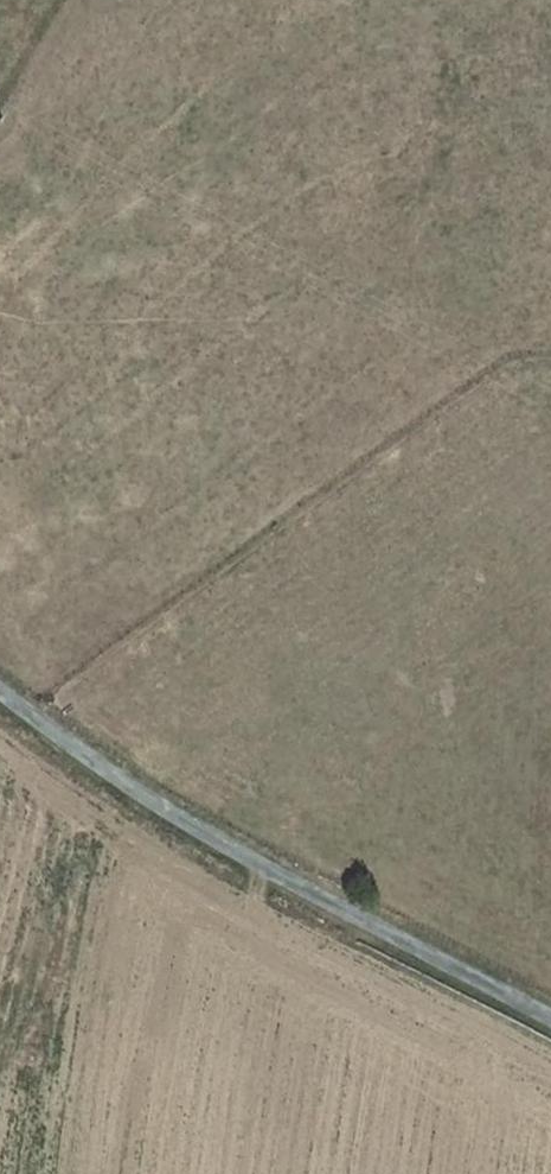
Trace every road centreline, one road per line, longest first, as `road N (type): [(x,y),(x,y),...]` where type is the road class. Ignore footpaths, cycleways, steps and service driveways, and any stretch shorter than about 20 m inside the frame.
road 1 (unclassified): [(550,1017),(133,792),(0,692)]

